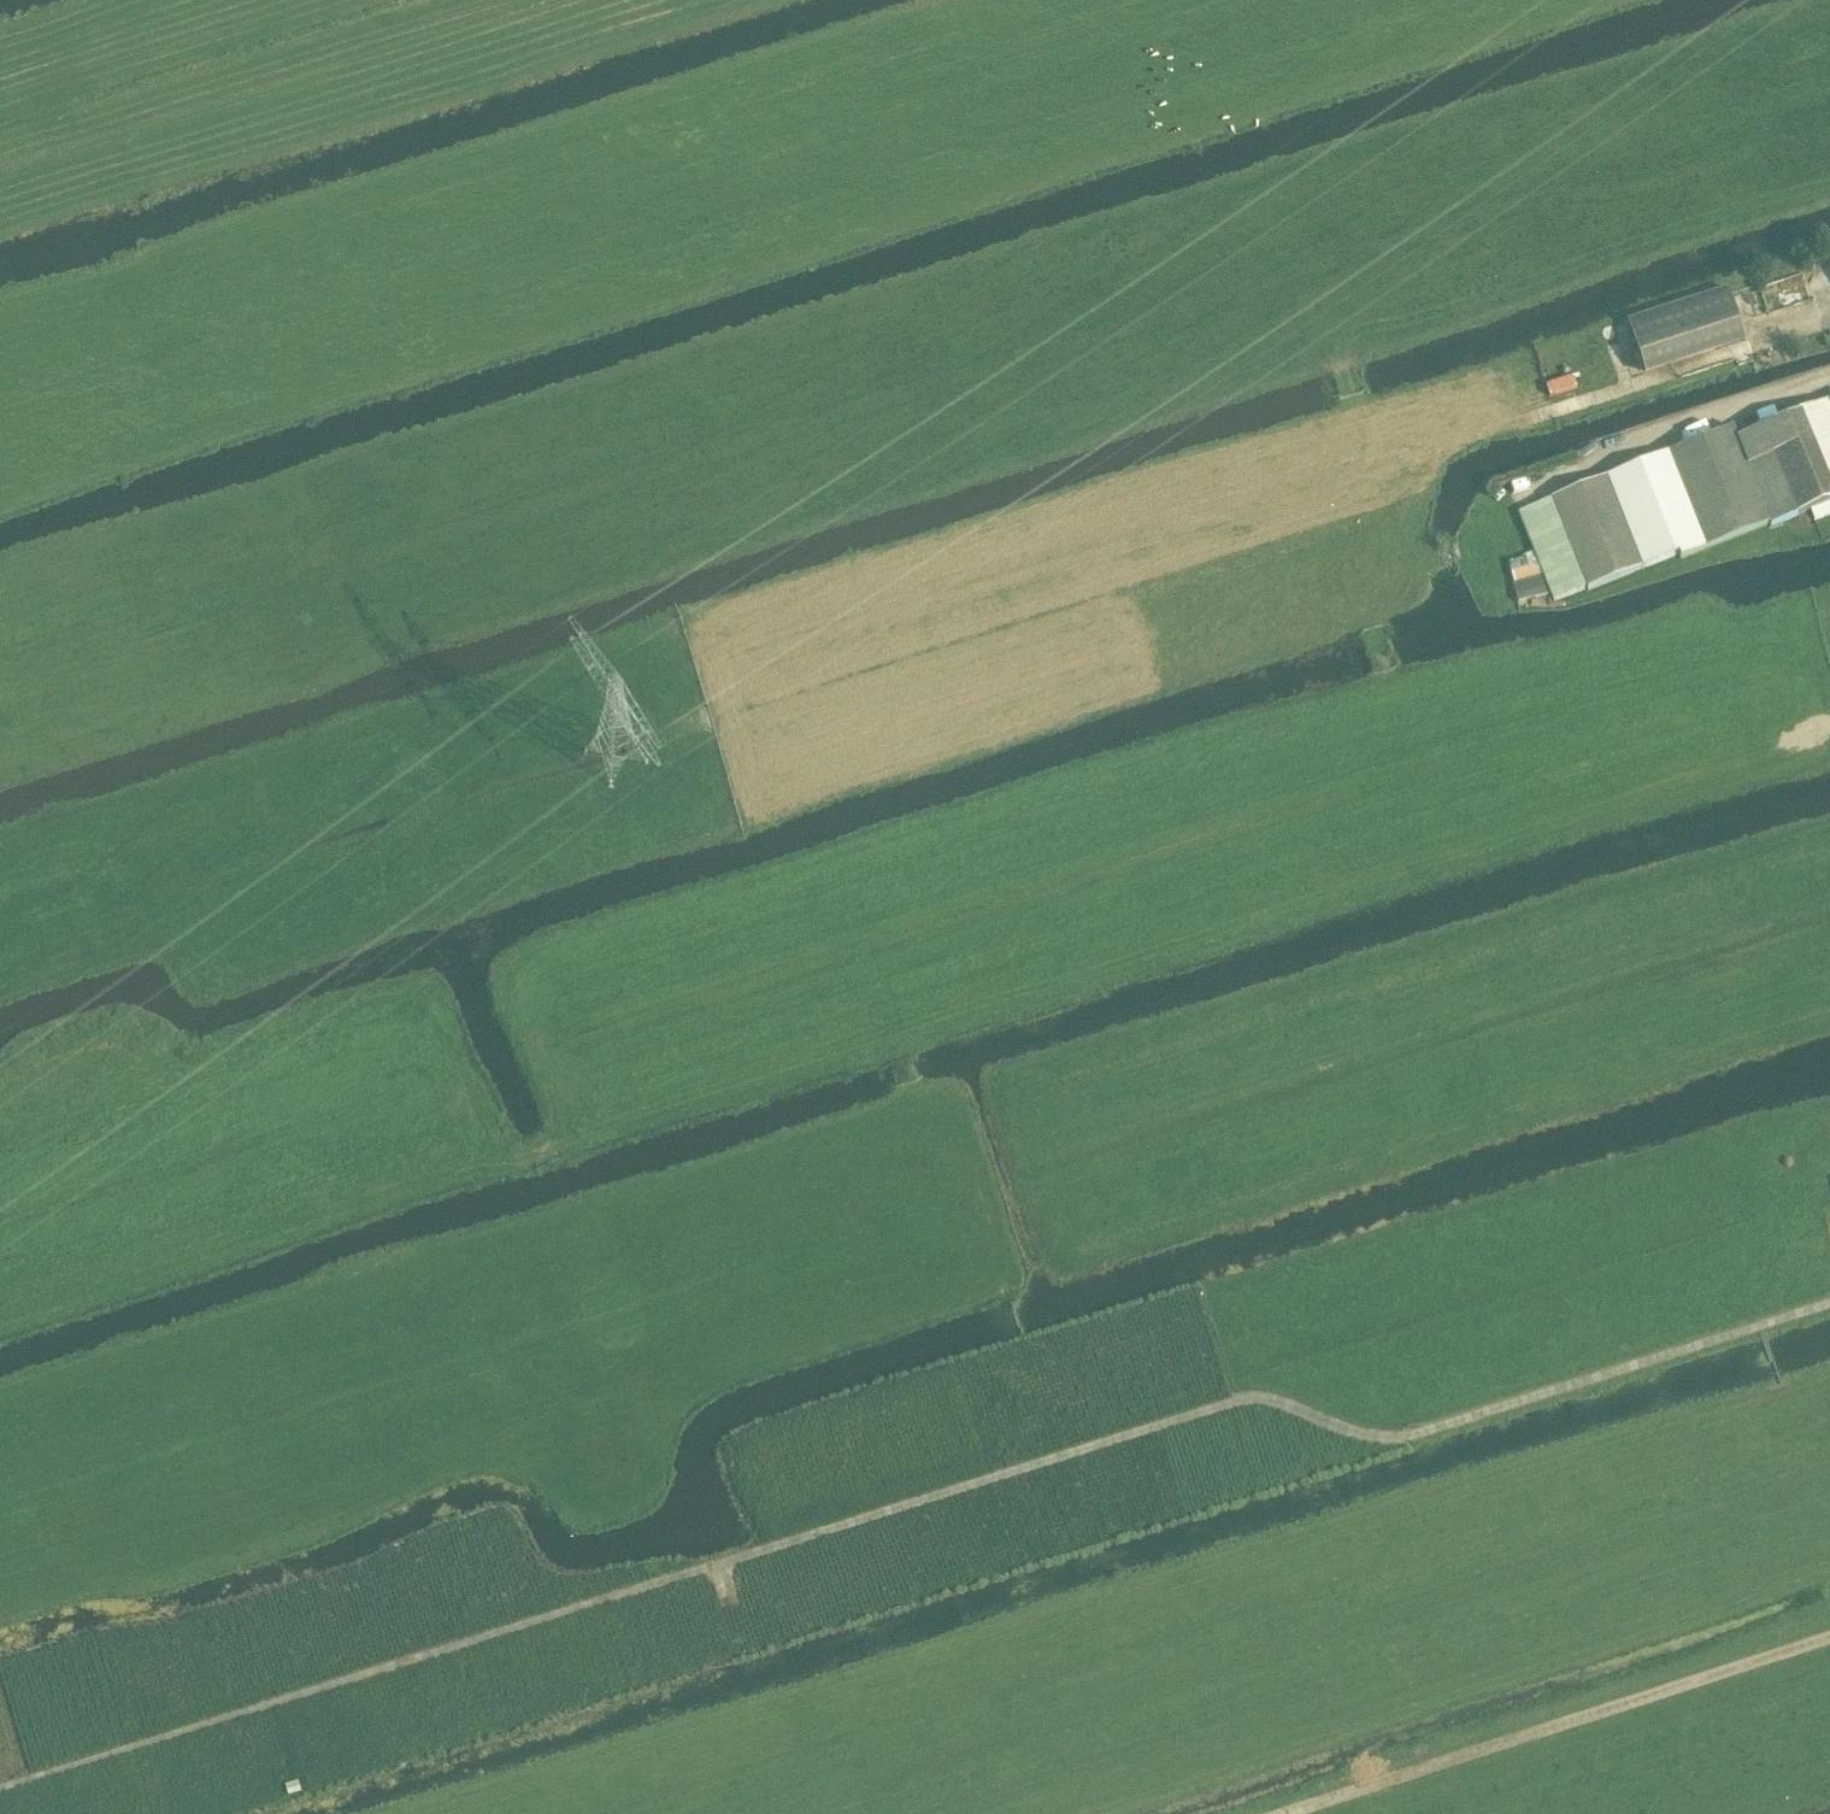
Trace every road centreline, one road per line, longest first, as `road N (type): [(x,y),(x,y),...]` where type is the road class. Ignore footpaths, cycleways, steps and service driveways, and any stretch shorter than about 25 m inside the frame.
road 1 (track): [(1829,1639),(1289,1813)]

